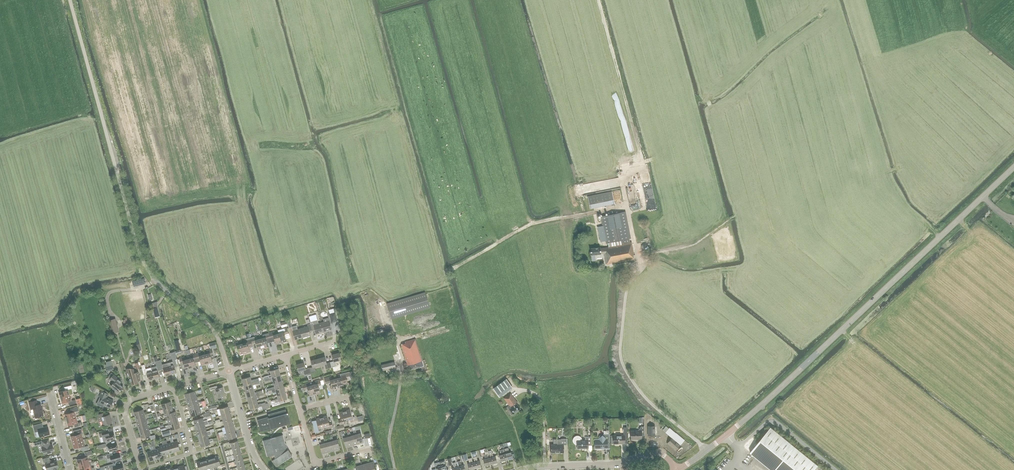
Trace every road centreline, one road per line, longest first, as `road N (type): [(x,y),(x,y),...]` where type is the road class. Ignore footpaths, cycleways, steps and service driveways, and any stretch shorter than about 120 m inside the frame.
road 1 (secondary): [(726,435),(1013,169)]
road 2 (track): [(443,267),(369,0)]
road 3 (unclassified): [(140,253),(70,0)]
road 4 (unclassified): [(706,451),(639,387),(622,349),(631,280),(654,262)]
road 5 (residential): [(140,253),(31,280),(23,291),(29,323)]
road 6 (unclassified): [(726,435),(738,448),(776,422),(836,469)]
road 7 (residential): [(655,453),(619,464),(524,469)]
road 8 (residential): [(140,469),(193,452),(173,386)]

